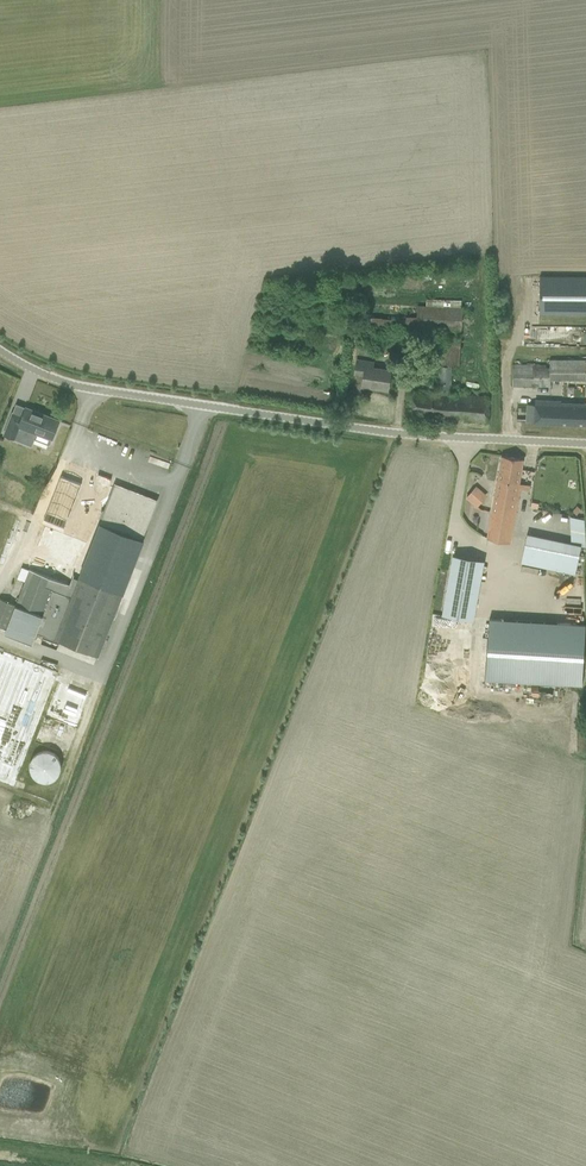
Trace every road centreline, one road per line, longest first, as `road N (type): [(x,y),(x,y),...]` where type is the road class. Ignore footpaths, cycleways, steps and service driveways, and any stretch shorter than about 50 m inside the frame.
road 1 (unclassified): [(585,444),(416,437),(72,386),(0,351)]

